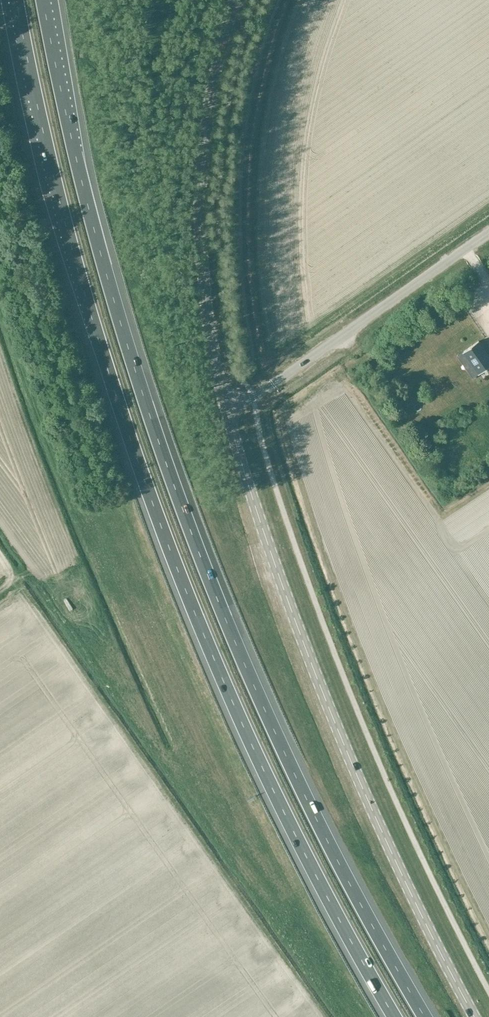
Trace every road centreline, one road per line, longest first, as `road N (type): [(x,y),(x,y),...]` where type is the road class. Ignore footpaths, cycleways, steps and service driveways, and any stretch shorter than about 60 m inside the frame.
road 1 (motorway): [(426,1016),(307,799),(200,553),(89,211),(43,0)]
road 2 (motorway): [(17,0),(80,278),(175,563),(297,837),(395,1016)]
road 3 (tertiary): [(476,1016),(331,714),(226,405)]
road 4 (tertiary): [(226,405),(212,351),(200,207),(213,86),(236,0)]
road 5 (unclassified): [(226,405),(253,397),(488,232)]

